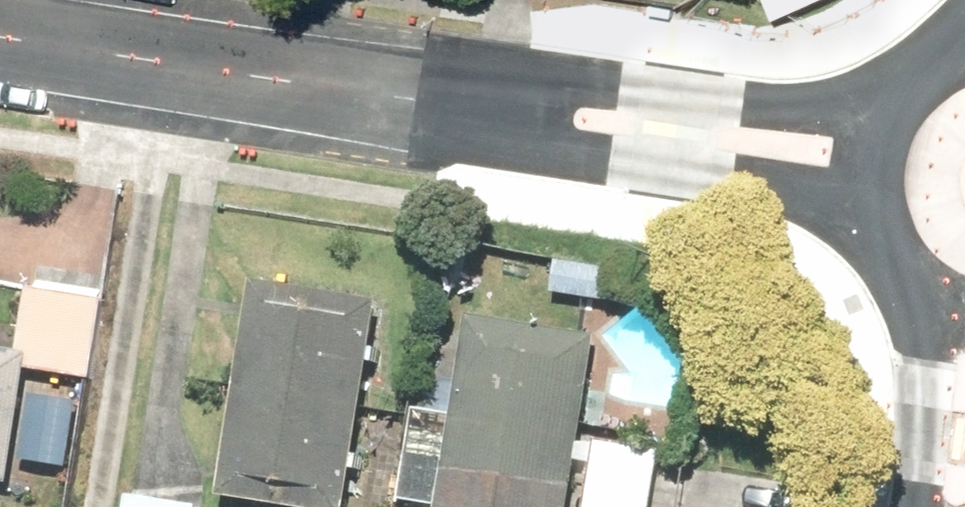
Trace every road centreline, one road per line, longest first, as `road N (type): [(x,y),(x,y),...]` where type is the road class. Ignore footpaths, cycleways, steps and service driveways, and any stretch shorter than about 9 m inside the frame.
road 1 (residential): [(884,173),(841,152),(0,36)]
road 2 (tertiary): [(964,298),(922,273),(900,244),(884,173)]
road 3 (tertiary): [(884,173),(905,114),(925,91),(964,67)]

